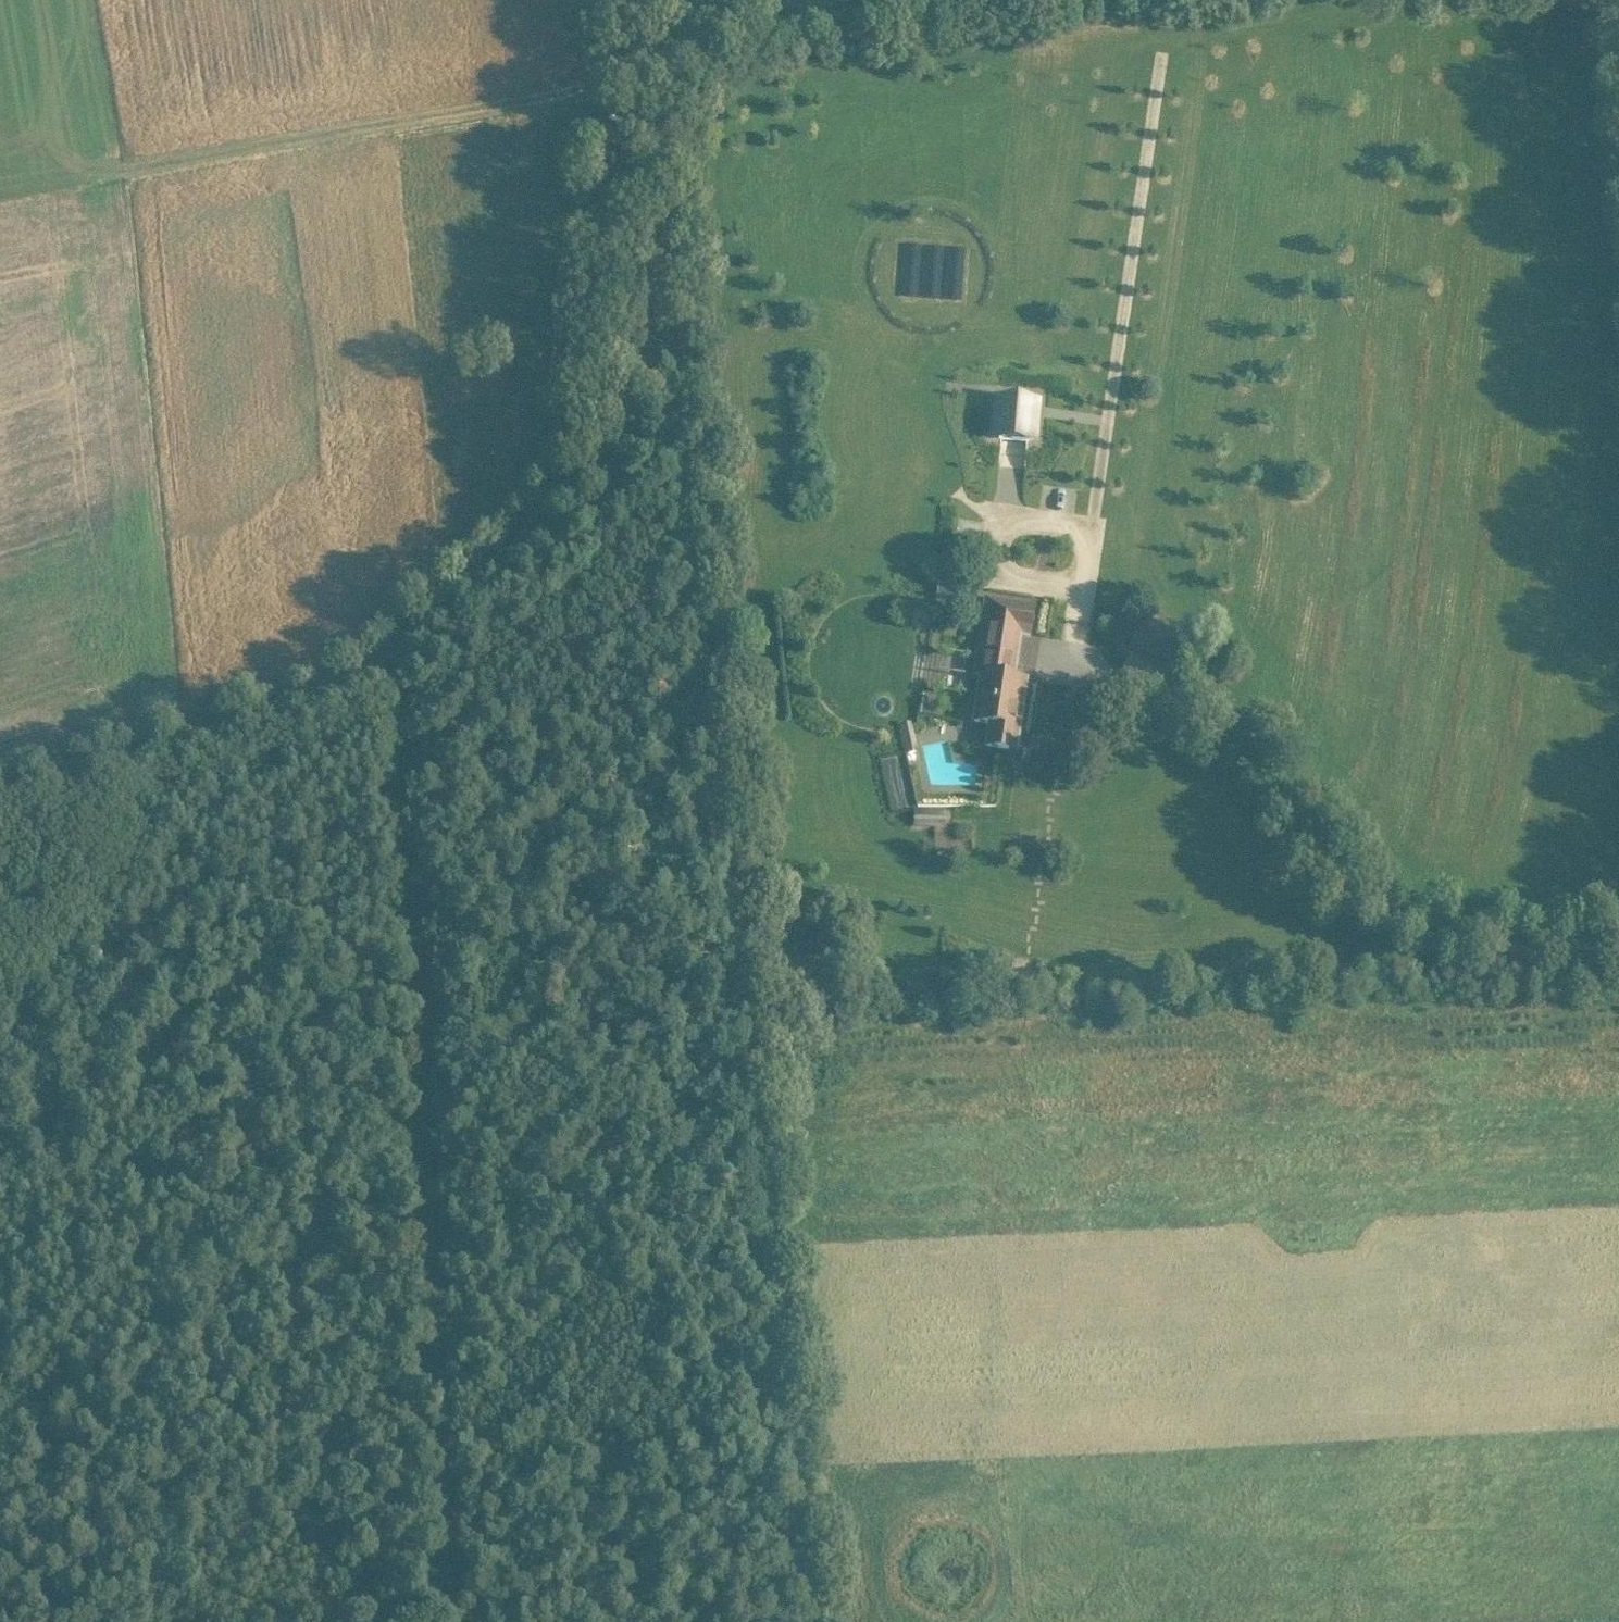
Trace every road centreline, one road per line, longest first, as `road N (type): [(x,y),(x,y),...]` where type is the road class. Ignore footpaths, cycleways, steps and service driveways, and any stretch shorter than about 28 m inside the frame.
road 1 (track): [(813,1621),(670,361),(642,303)]
road 2 (track): [(438,1621),(375,663),(534,664),(598,645),(703,641)]
road 3 (unclassified): [(642,303),(666,86),(672,62),(689,45),(723,32),(977,0)]
road 4 (track): [(143,173),(595,78)]
road 5 (track): [(0,1075),(158,759)]
road 6 (track): [(568,0),(595,78),(672,62)]

